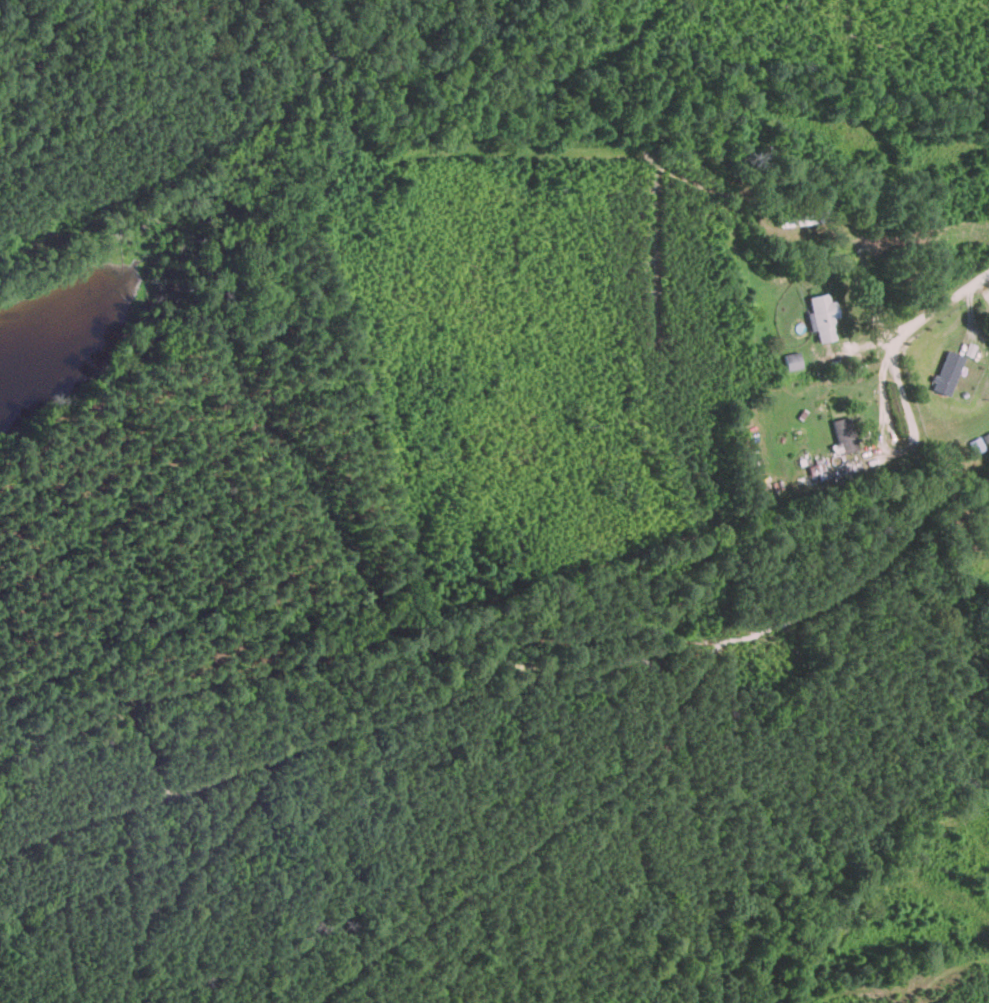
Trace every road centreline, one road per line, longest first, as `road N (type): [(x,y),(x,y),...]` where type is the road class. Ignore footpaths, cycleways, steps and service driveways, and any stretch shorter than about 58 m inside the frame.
road 1 (residential): [(988,277),(893,329),(909,414)]

